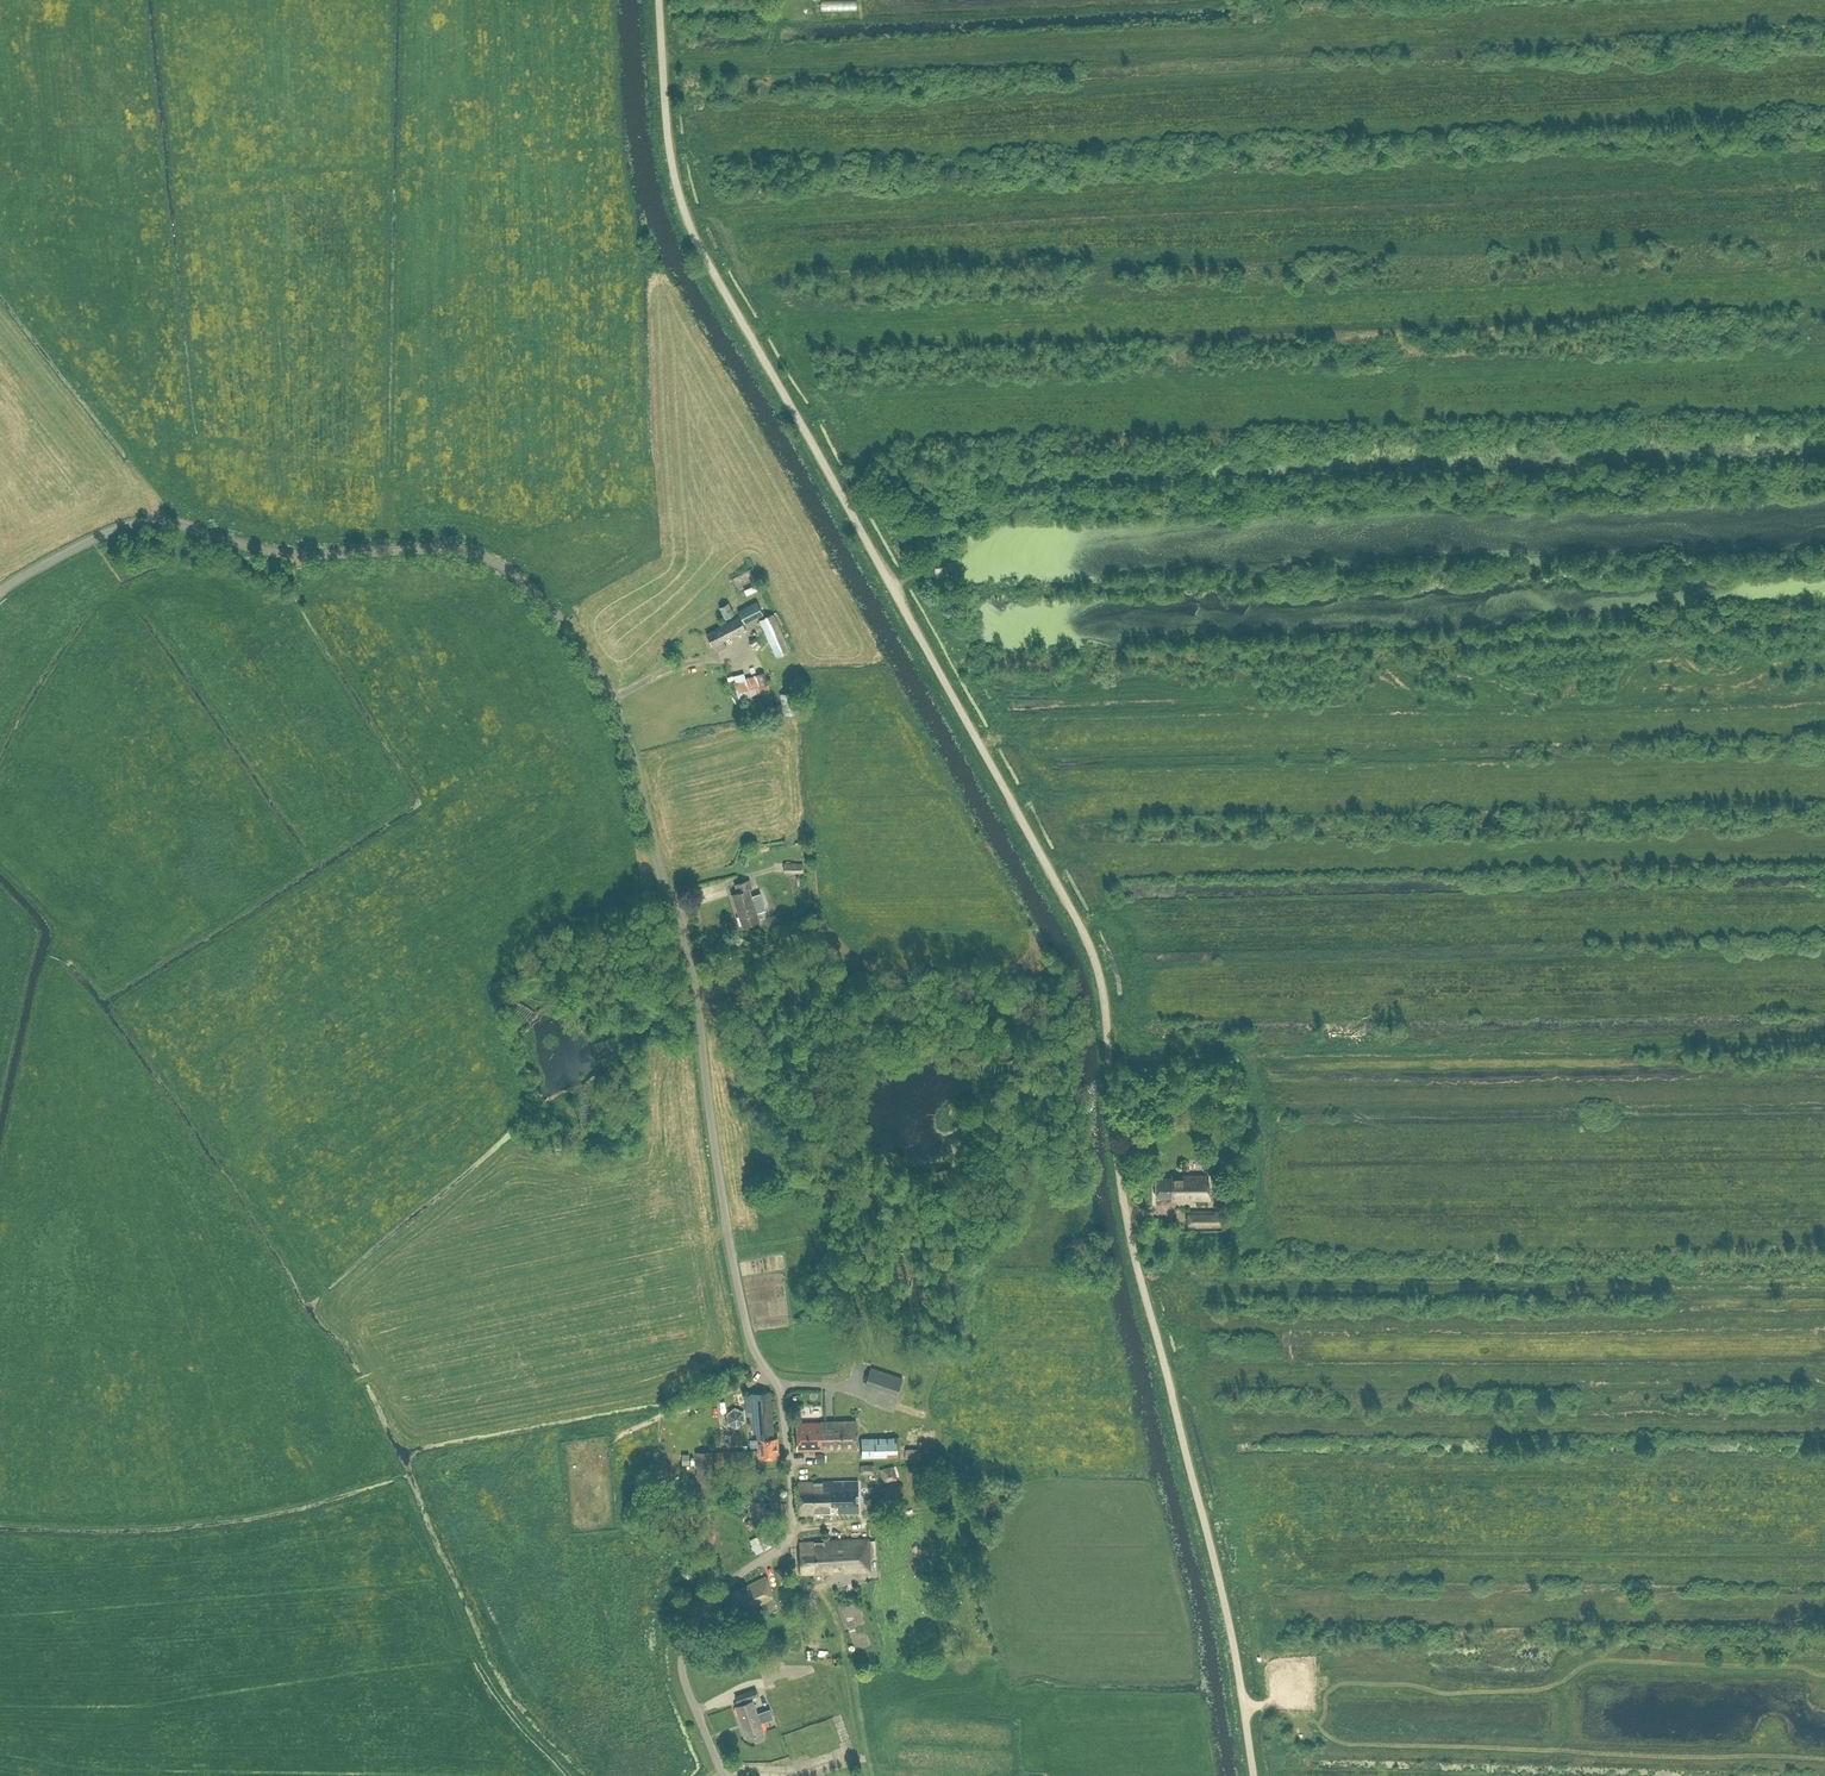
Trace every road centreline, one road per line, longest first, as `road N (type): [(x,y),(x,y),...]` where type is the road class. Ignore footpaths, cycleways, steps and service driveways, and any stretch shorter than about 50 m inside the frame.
road 1 (unclassified): [(1253,1775),(1218,1578),(1125,1214),(1092,951),(688,224),(668,137),(659,0)]
road 2 (unclassified): [(726,1775),(683,1679),(681,1655),(704,1609),(789,1537),(782,1407),(747,1330),(710,1131),(693,976),(603,681),(514,572),(458,549),(296,554),(150,521),(91,539),(0,591)]
road 3 (track): [(476,1662),(569,1775)]

